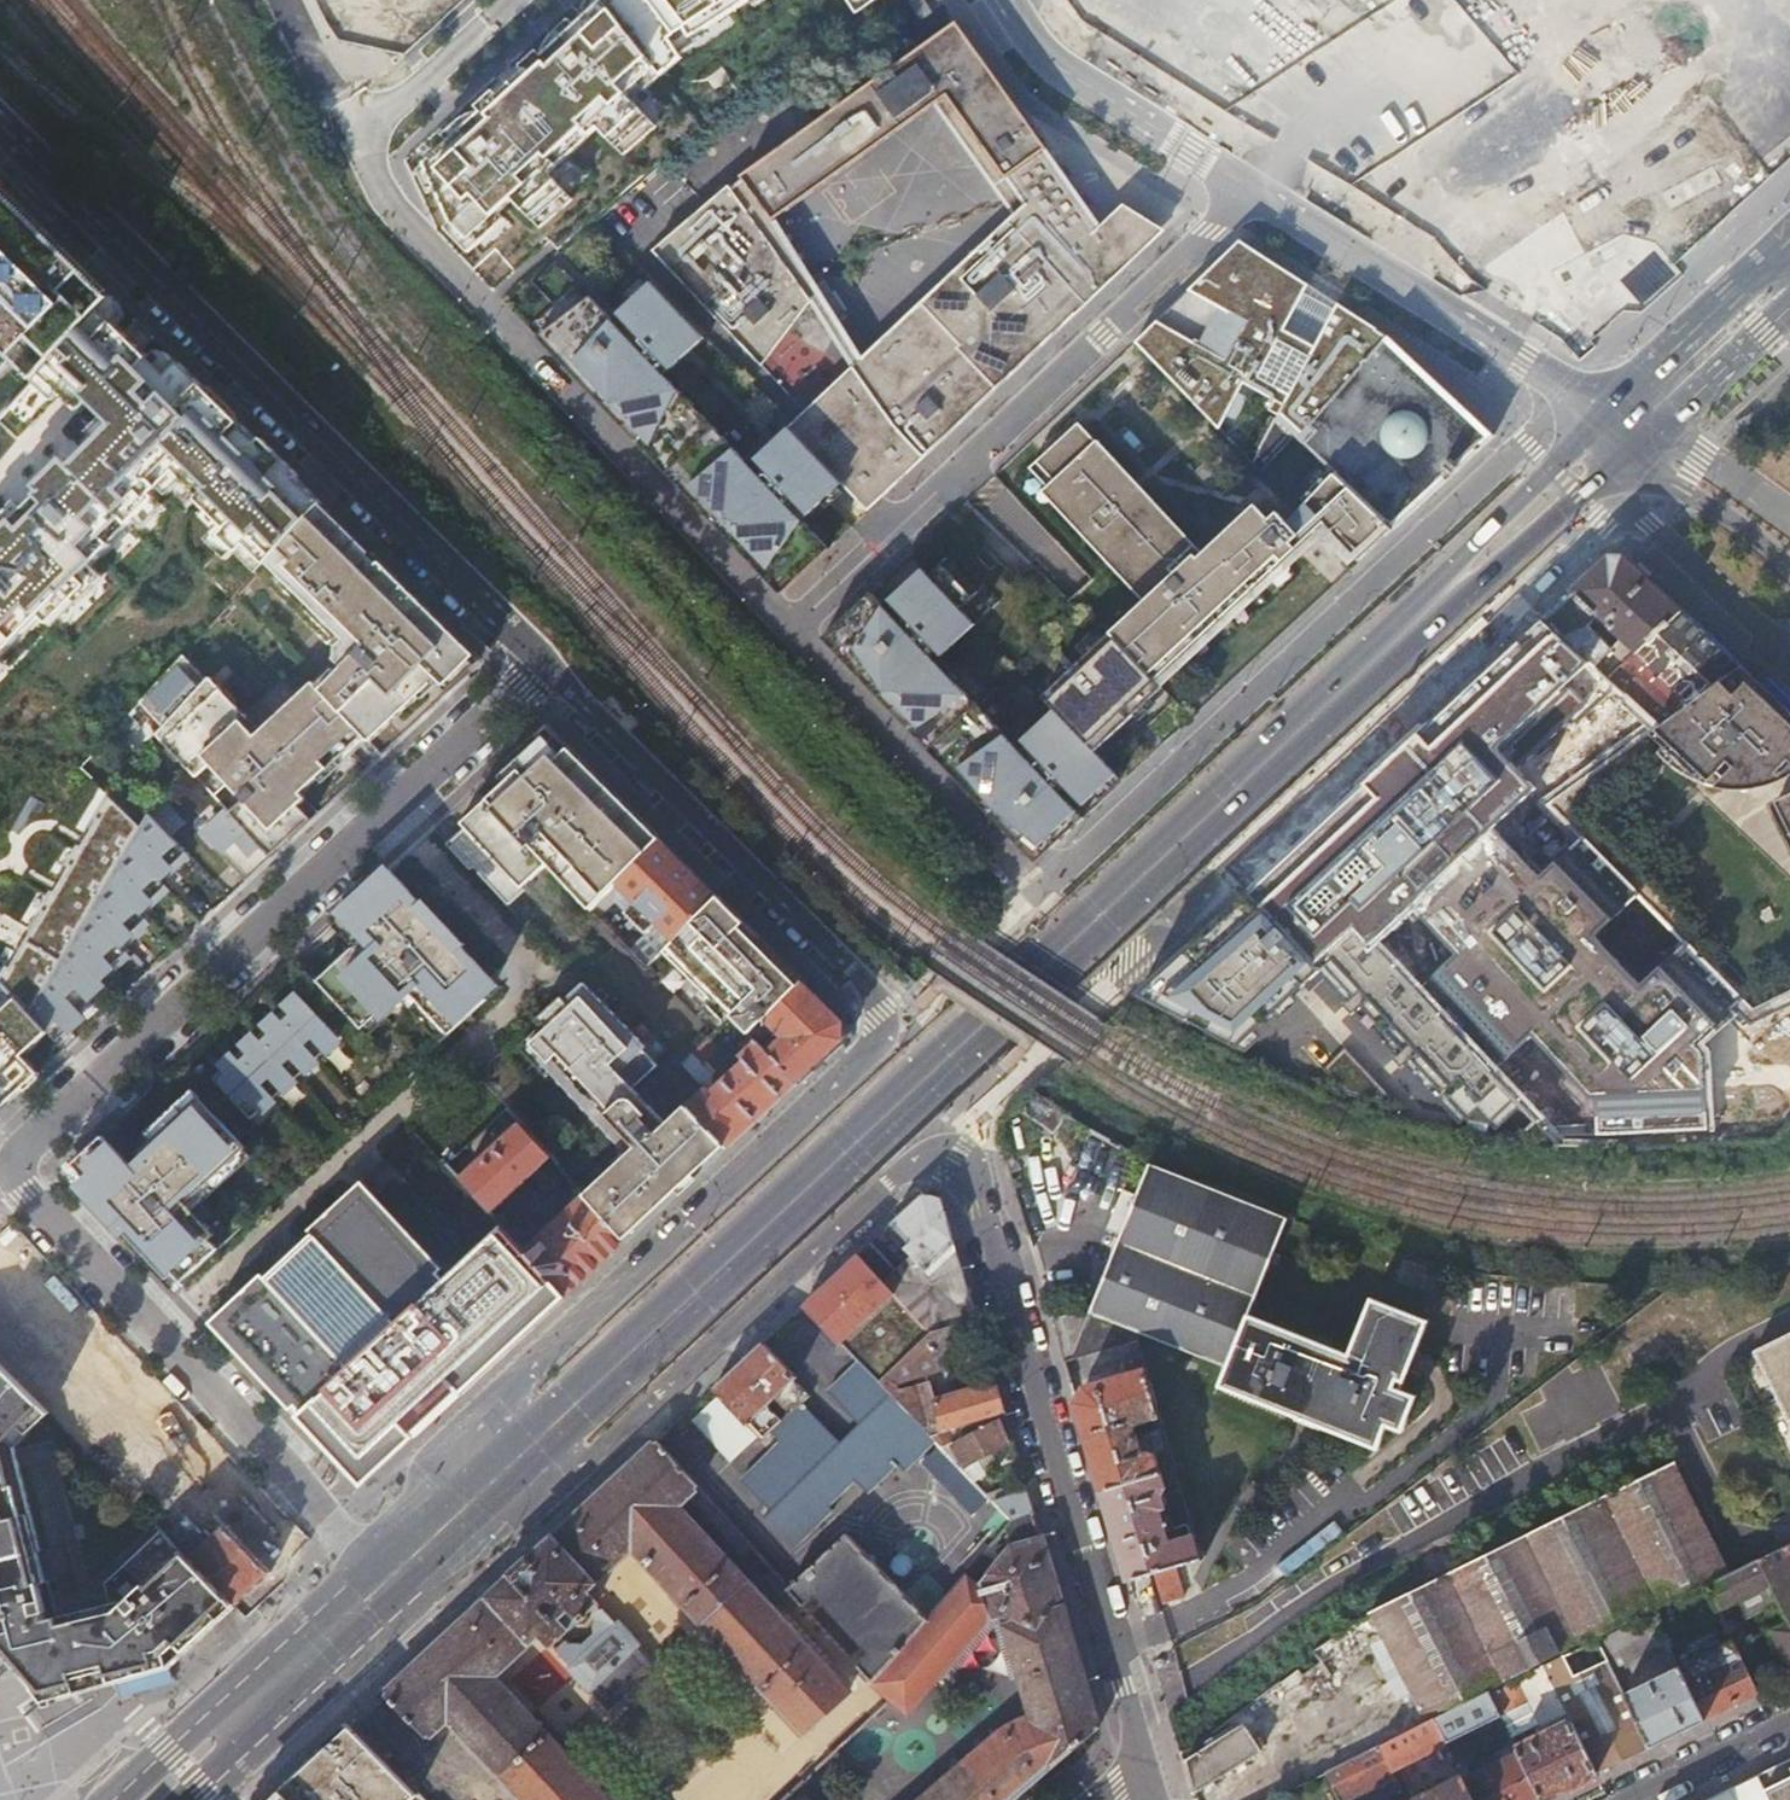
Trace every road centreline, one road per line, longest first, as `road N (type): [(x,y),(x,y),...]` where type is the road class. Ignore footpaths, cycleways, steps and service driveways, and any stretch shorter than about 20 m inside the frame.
road 1 (secondary): [(521,1454),(1589,460)]
road 2 (residential): [(394,1576),(28,1193),(20,1164),(538,673)]
road 3 (residential): [(521,1454),(588,1457),(910,1168),(943,1156),(967,1175),(977,1195),(1143,1764)]
road 4 (residential): [(538,673),(843,972),(871,1002),(876,1033),(870,1050),(524,1379),(521,1454)]
road 5 (residential): [(792,630),(416,238),(359,119),(503,0)]
road 6 (residential): [(0,128),(538,673)]
road 7 (residential): [(792,630),(1246,190)]
road 8 (residential): [(1631,515),(1604,526),(1235,877)]
road 9 (residential): [(1622,426),(1571,404),(1524,363),(1246,190)]
road 10 (residential): [(1042,891),(792,630)]
road 11 (residential): [(1246,190),(1063,68),(1008,0)]
road 12 (secondary): [(394,1576),(220,1740)]
road 13 (secondary): [(1622,426),(1789,273)]
road 14 (tertiary): [(1622,426),(1682,490),(1789,568)]
road 15 (tertiary): [(1622,426),(1702,458),(1789,519)]
road 16 (residential): [(1624,1799),(1789,1718)]
road 17 (secondary): [(394,1576),(521,1454)]
road 18 (residential): [(1631,515),(1755,629)]
road 19 (unknown): [(284,0),(307,48),(359,119)]
road 20 (secondary): [(220,1740),(167,1755),(117,1799)]

